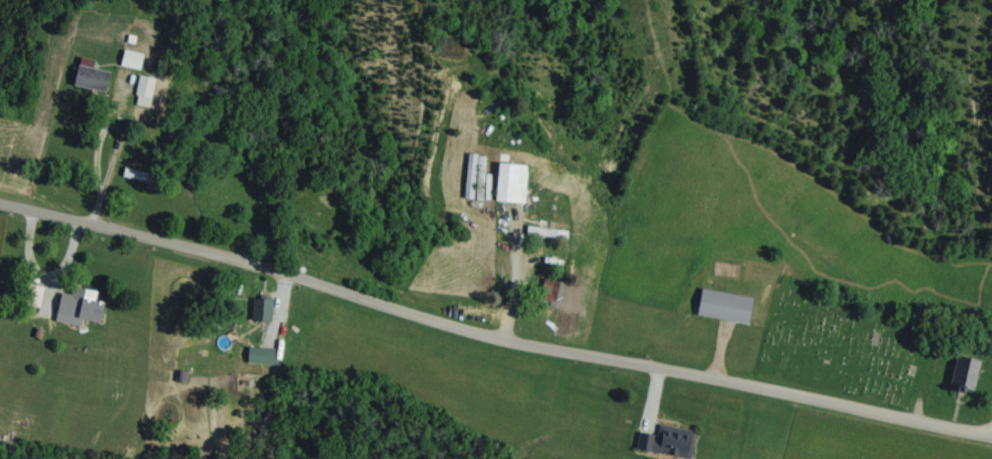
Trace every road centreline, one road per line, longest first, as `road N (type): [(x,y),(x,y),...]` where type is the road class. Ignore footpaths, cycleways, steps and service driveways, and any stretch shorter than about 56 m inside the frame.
road 1 (residential): [(991,447),(428,345),(205,263),(0,228)]

